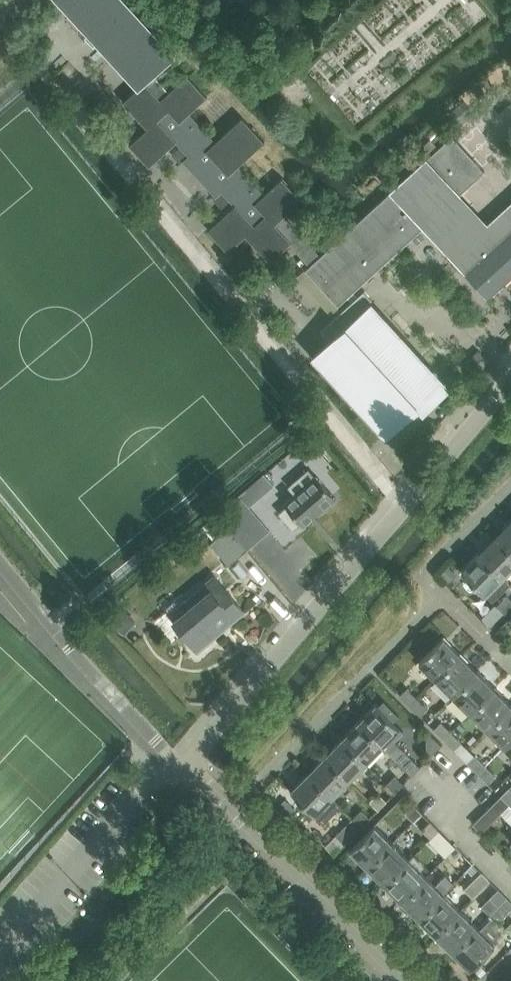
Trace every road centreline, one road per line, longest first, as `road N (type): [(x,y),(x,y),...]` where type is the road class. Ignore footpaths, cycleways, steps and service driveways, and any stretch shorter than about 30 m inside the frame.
road 1 (residential): [(402,980),(176,755),(510,371)]

